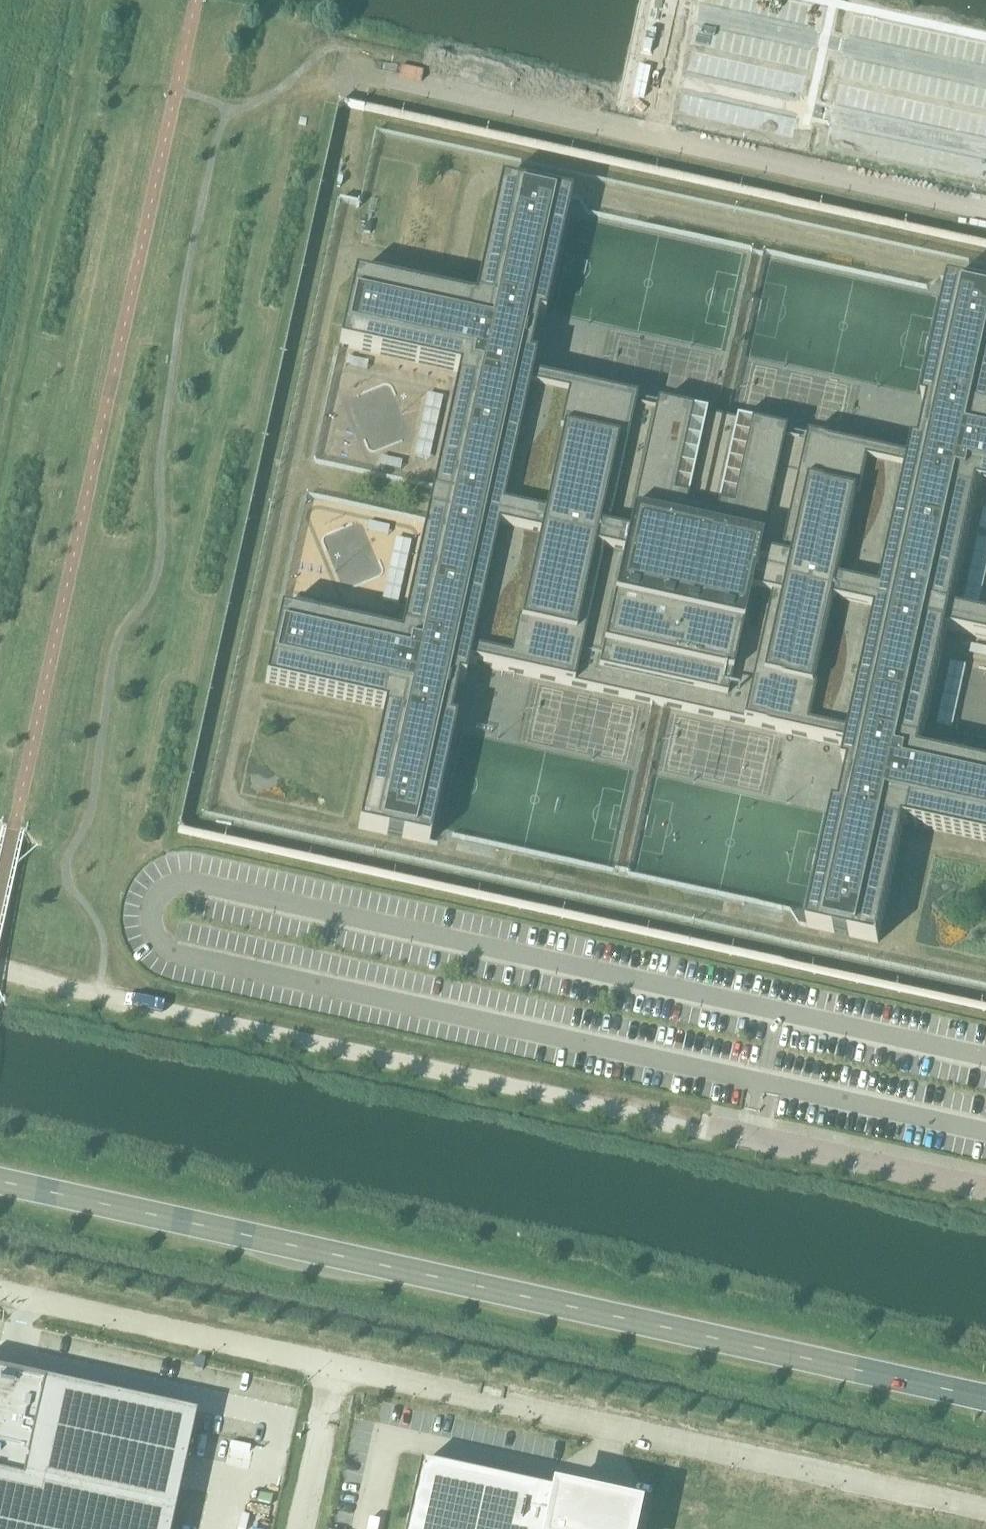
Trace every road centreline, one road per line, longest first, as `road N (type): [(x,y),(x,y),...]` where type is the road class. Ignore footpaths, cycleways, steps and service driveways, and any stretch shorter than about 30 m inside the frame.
road 1 (unclassified): [(0,969),(985,1188)]
road 2 (primary): [(985,1398),(0,1181)]
road 3 (unclassified): [(333,1365),(985,1508)]
road 4 (unclassified): [(985,207),(340,64)]
road 5 (unclassified): [(0,1292),(333,1365)]
road 6 (unclassified): [(0,167),(35,0)]
road 7 (unclassified): [(297,1528),(333,1365)]

